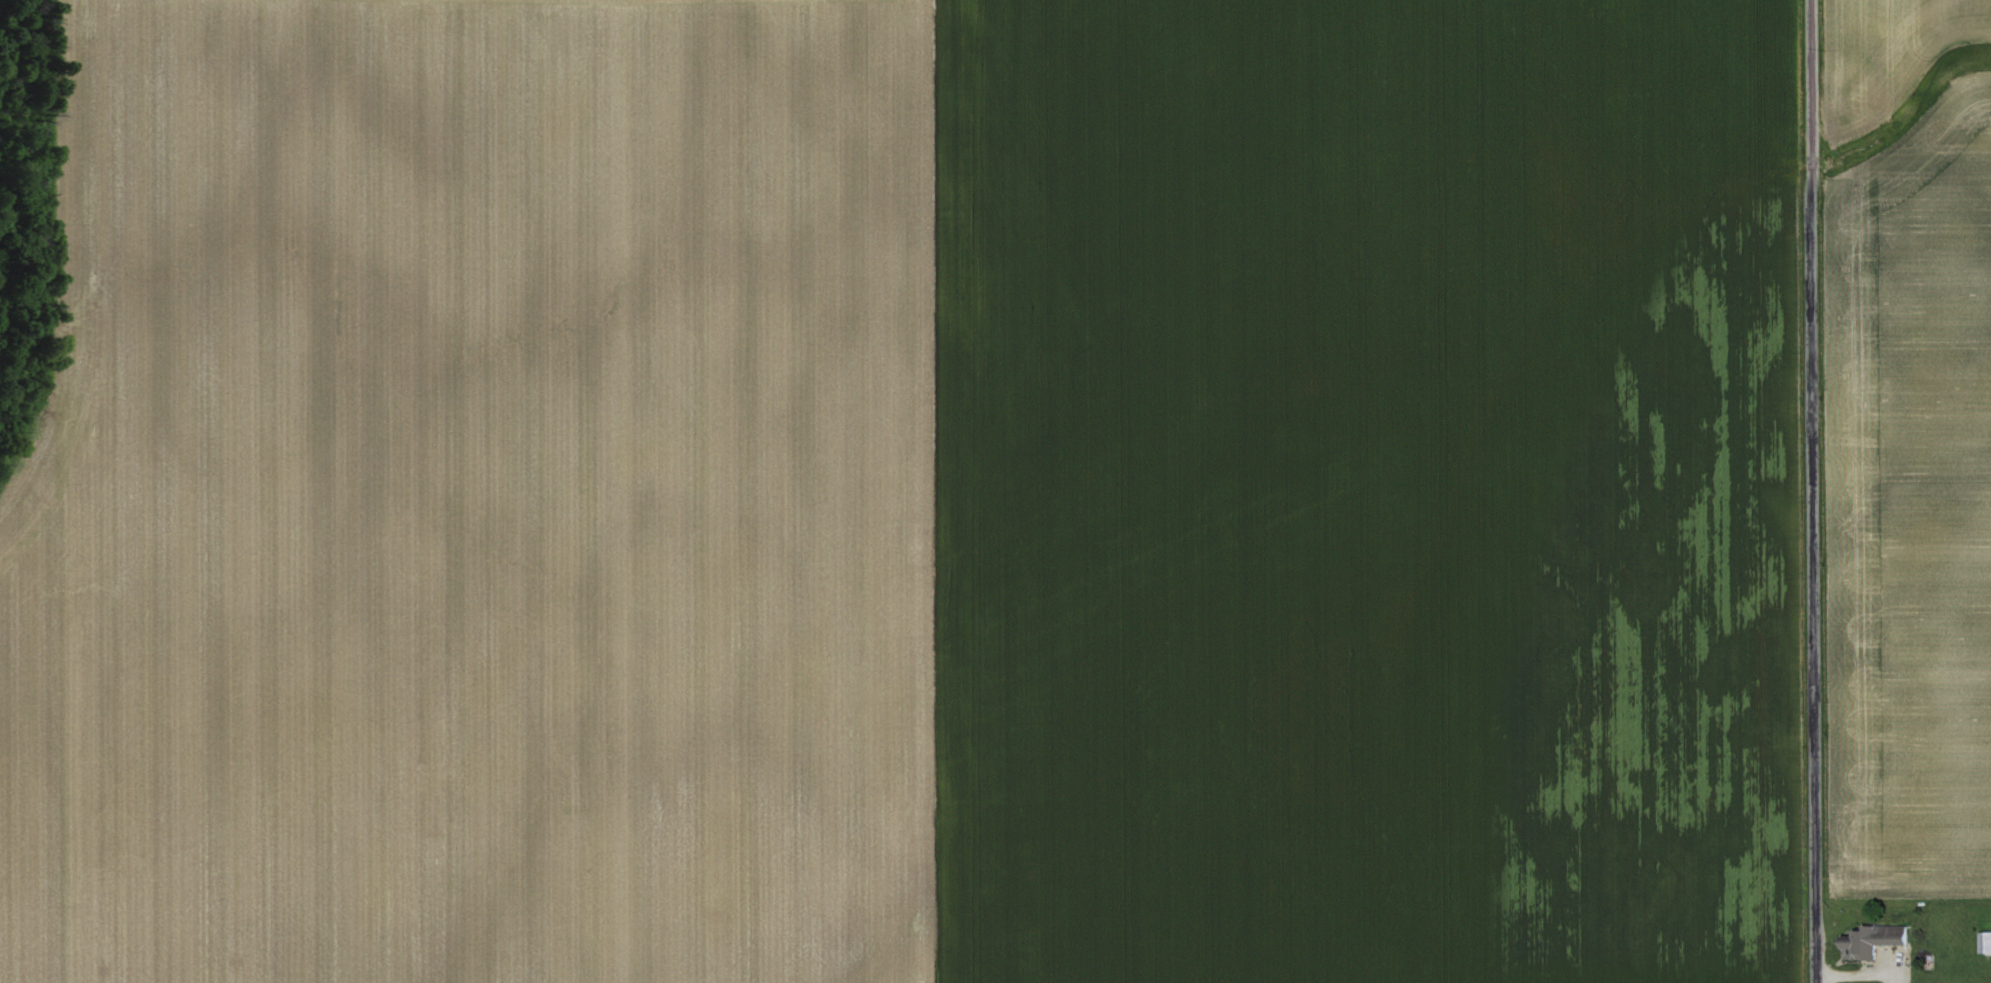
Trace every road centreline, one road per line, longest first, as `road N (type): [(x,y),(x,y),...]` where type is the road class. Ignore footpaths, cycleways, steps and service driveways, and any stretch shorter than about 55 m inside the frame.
road 1 (residential): [(1814,982),(1807,0)]

